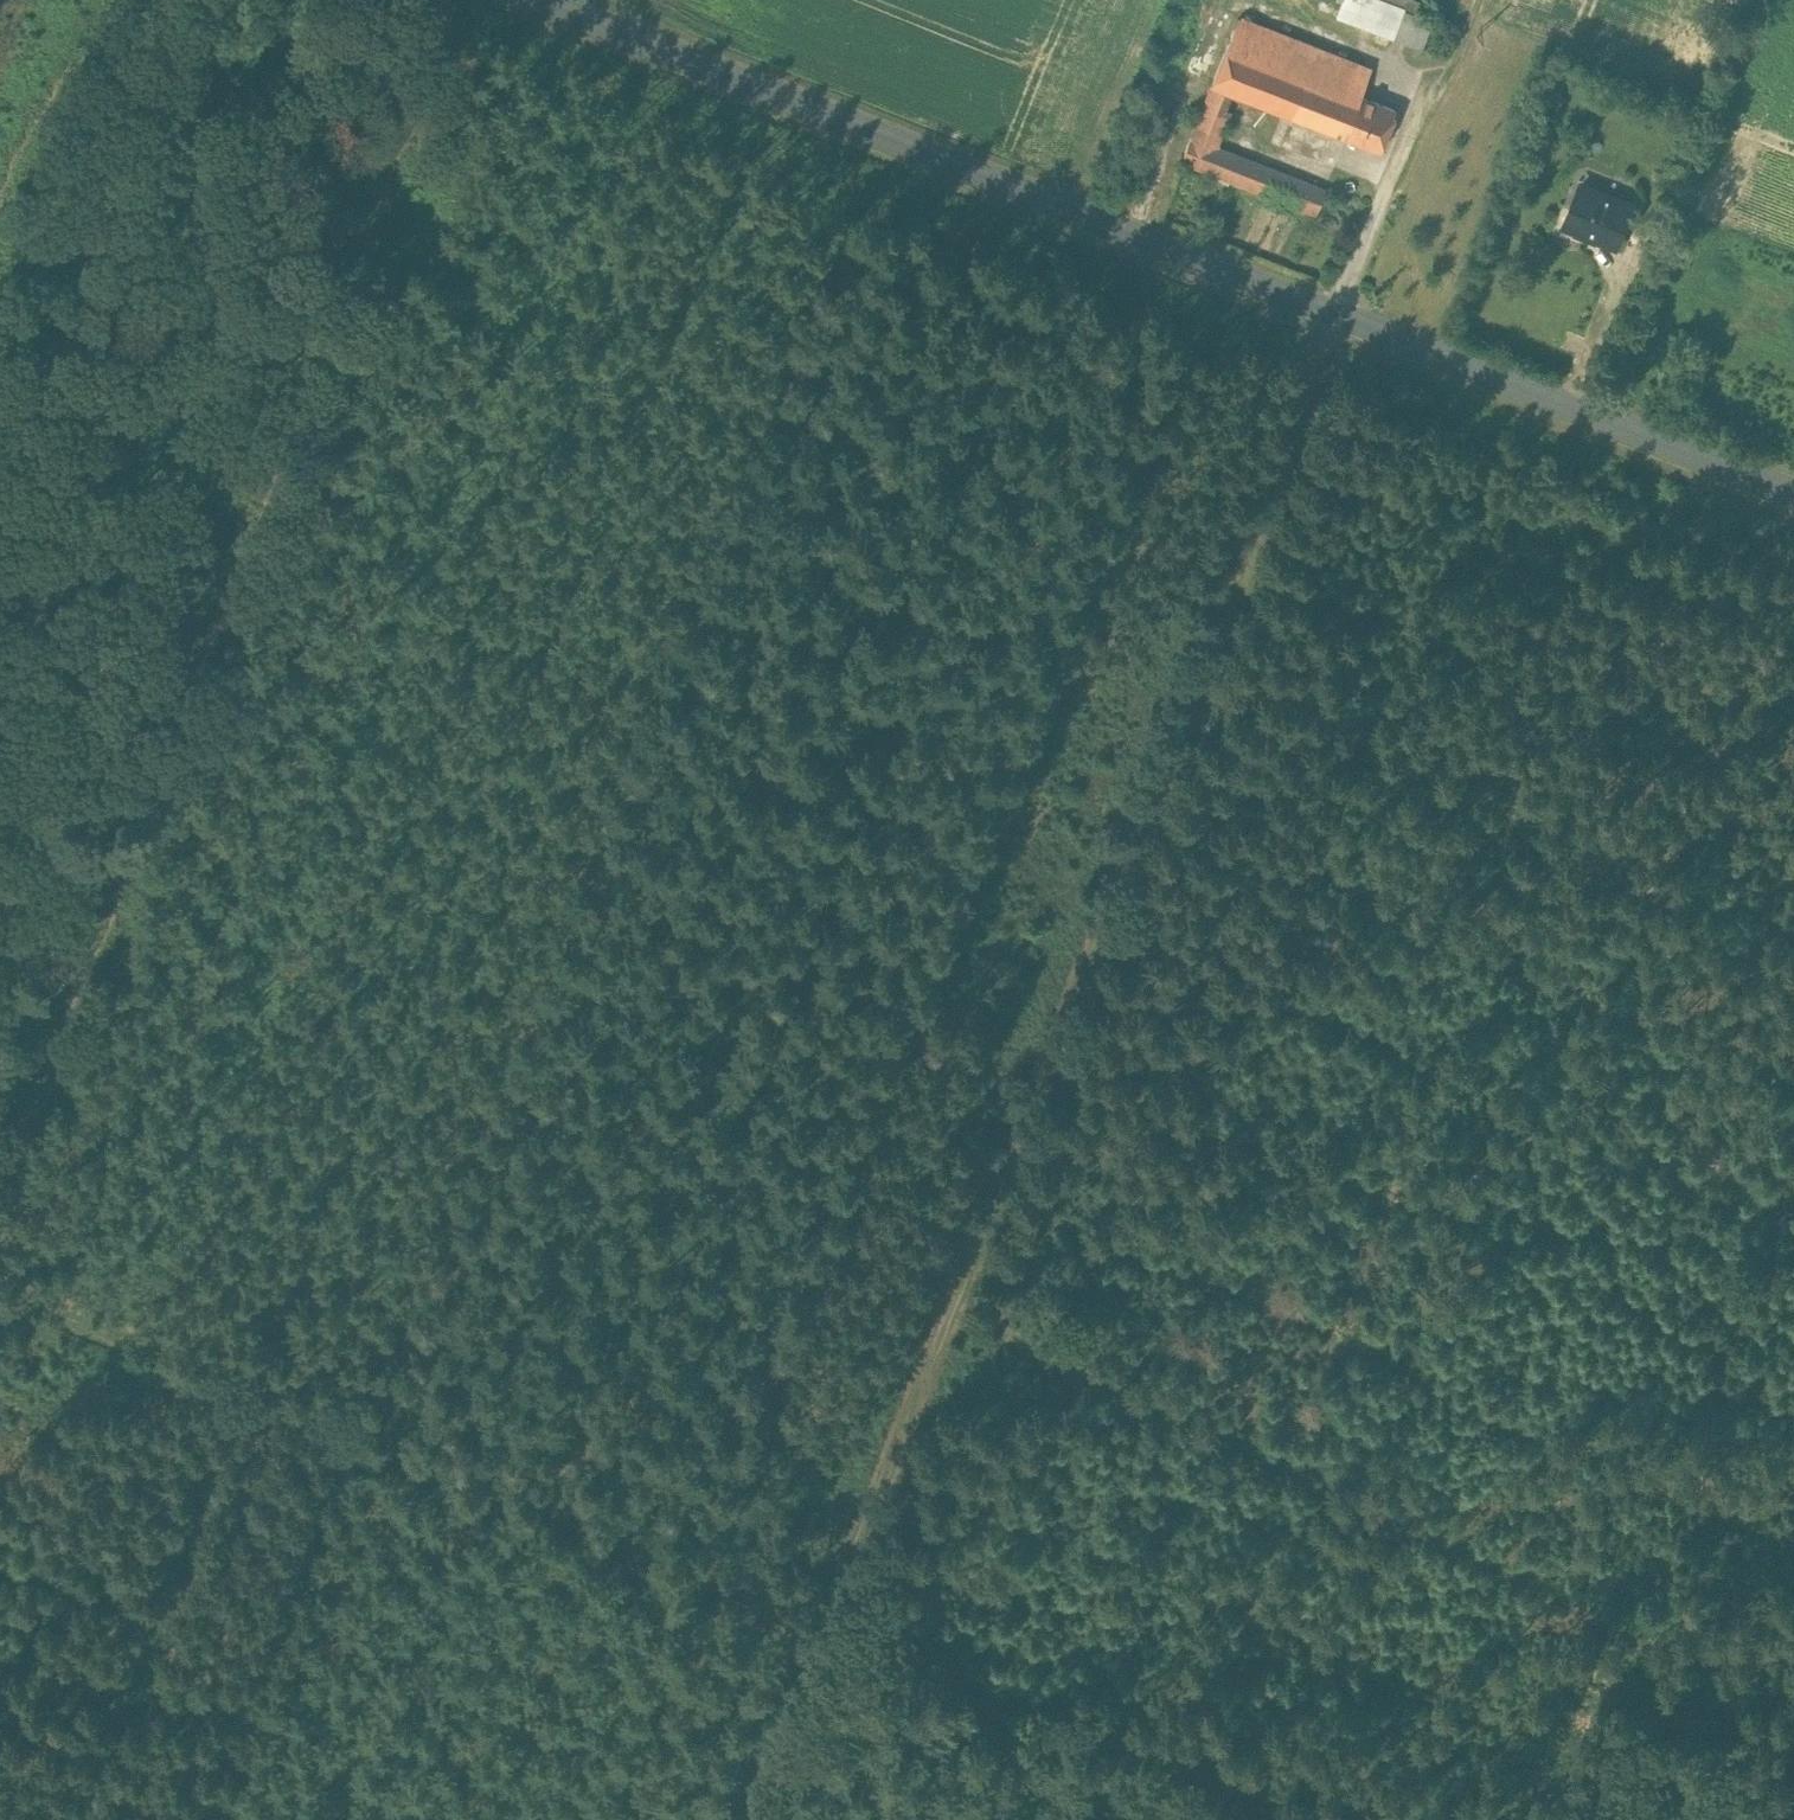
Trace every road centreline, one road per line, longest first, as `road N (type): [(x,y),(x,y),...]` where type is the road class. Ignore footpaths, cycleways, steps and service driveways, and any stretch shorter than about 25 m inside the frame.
road 1 (track): [(1371,322),(746,1819)]
road 2 (track): [(0,1305),(1261,1819)]
road 3 (unclassified): [(556,0),(1793,489)]

